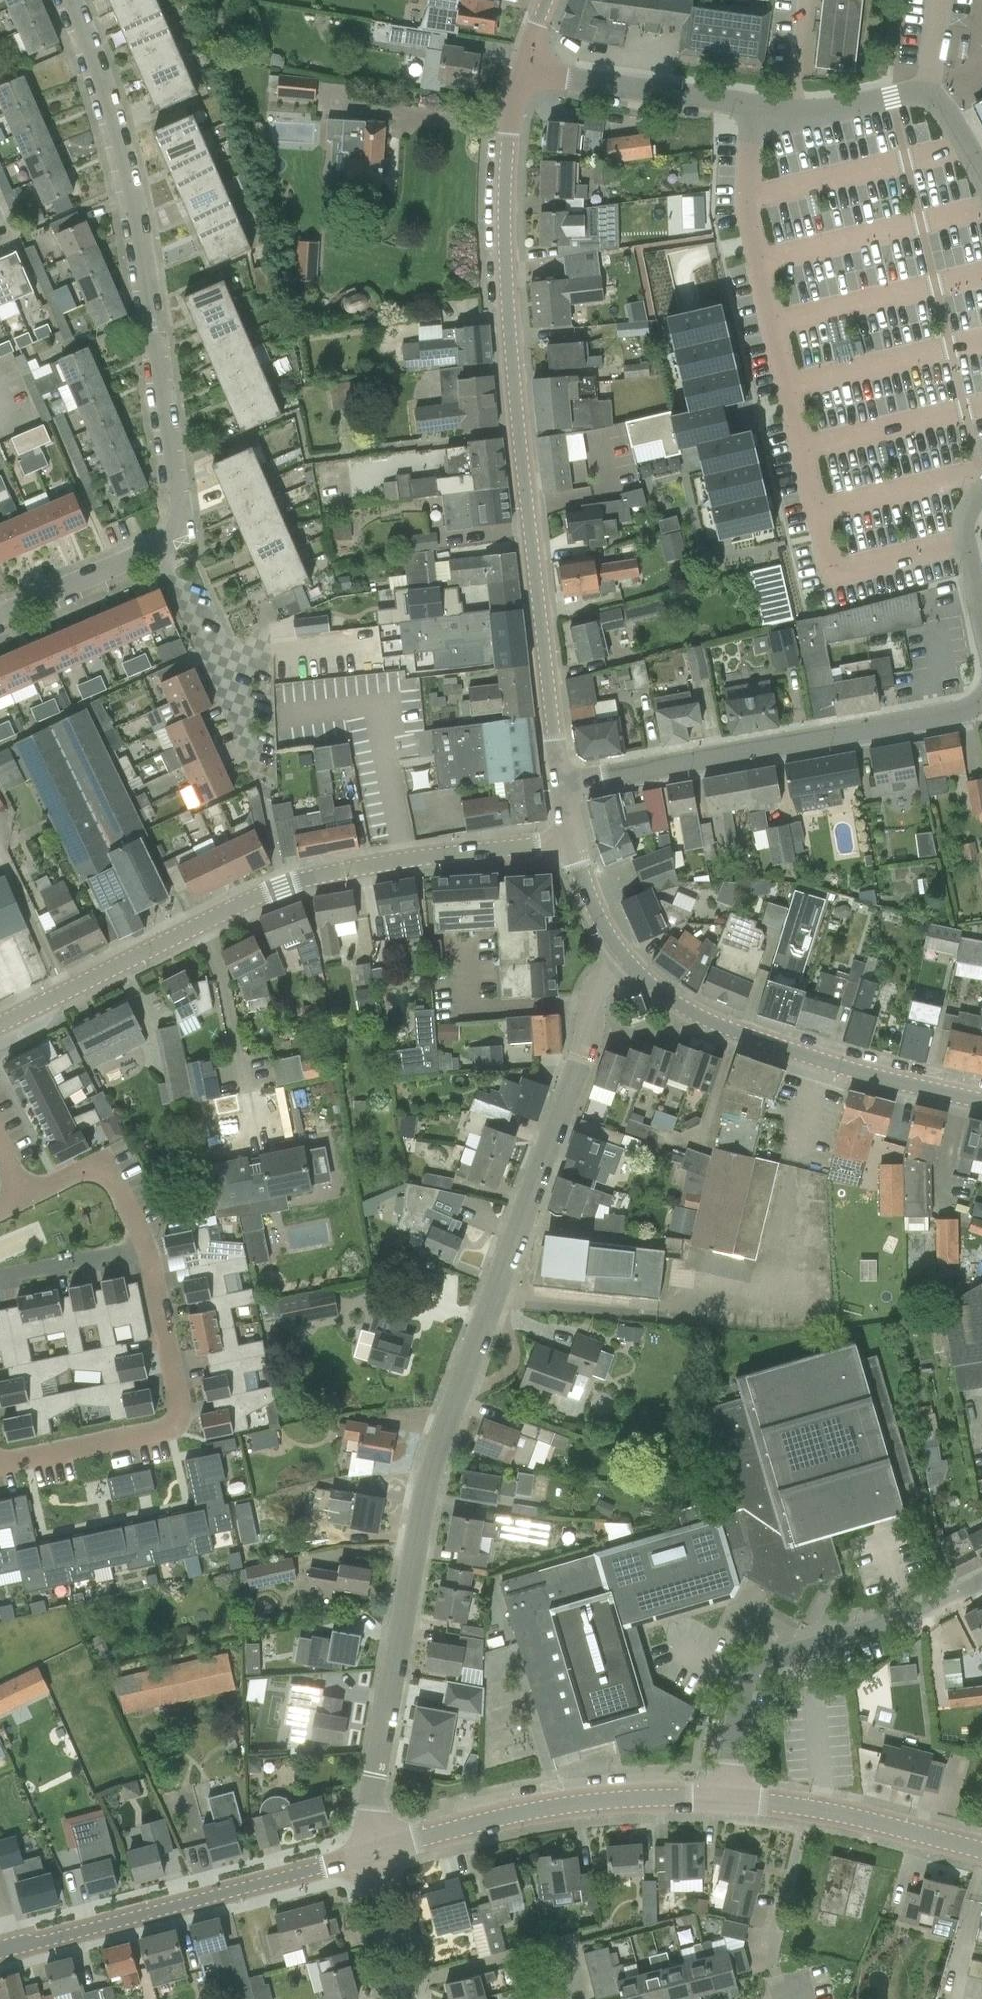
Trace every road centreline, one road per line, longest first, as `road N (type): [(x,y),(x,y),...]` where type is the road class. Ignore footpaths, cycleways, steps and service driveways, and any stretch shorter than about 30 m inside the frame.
road 1 (residential): [(370,1849),(372,1794),(428,1488),(591,1033),(596,994),(618,951)]
road 2 (tertiary): [(550,0),(514,118),(505,221),(521,455),(563,788)]
road 3 (tertiary): [(0,1027),(182,933),(315,879),(571,845)]
road 4 (residential): [(170,542),(184,537),(183,489),(137,236),(95,64),(70,0)]
road 5 (residential): [(0,1460),(175,1428),(180,1416),(150,1263),(116,1184),(101,1172),(24,1197)]
road 6 (residential): [(563,788),(981,702)]
road 7 (tertiary): [(618,951),(693,1015),(782,1051),(981,1102)]
road 8 (residential): [(370,1849),(0,1949)]
road 9 (residential): [(727,1801),(752,1673),(981,1583)]
road 10 (residential): [(727,1801),(536,1808),(370,1849)]
road 11 (residential): [(981,1849),(804,1808),(727,1801)]
road 12 (residential): [(266,771),(170,542)]
road 13 (residential): [(399,1983),(553,1945),(570,1953),(583,1998)]
road 14 (residential): [(0,617),(170,542)]
road 15 (residential): [(399,1983),(370,1849)]

